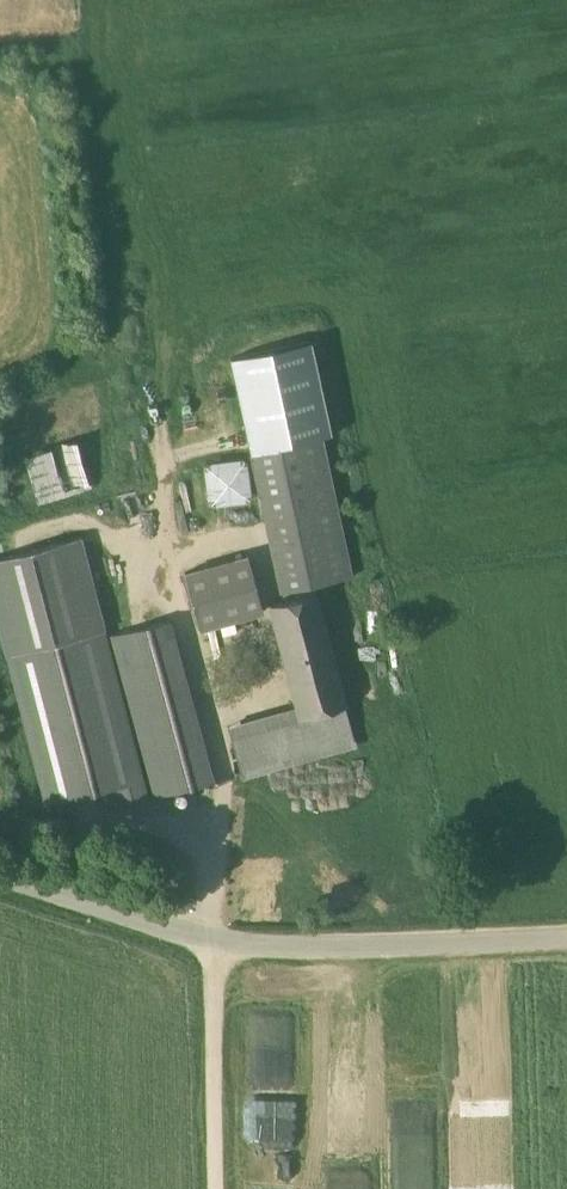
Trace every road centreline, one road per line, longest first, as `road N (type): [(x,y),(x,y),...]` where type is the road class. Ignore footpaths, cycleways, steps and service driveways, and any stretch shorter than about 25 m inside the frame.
road 1 (unclassified): [(566,936),(219,939),(0,873)]
road 2 (track): [(219,1188),(219,939)]

